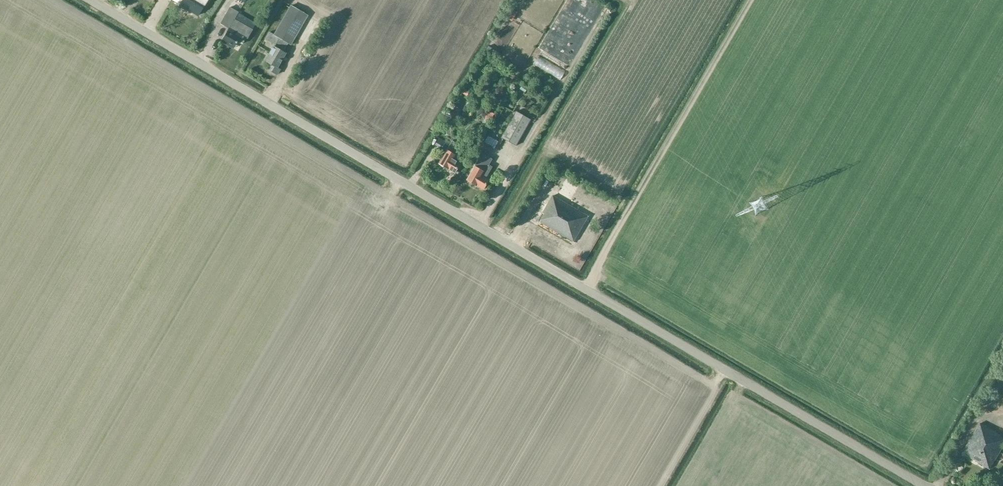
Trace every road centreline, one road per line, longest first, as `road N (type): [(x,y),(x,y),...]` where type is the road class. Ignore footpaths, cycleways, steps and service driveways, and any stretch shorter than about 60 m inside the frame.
road 1 (unclassified): [(926,485),(88,0)]

